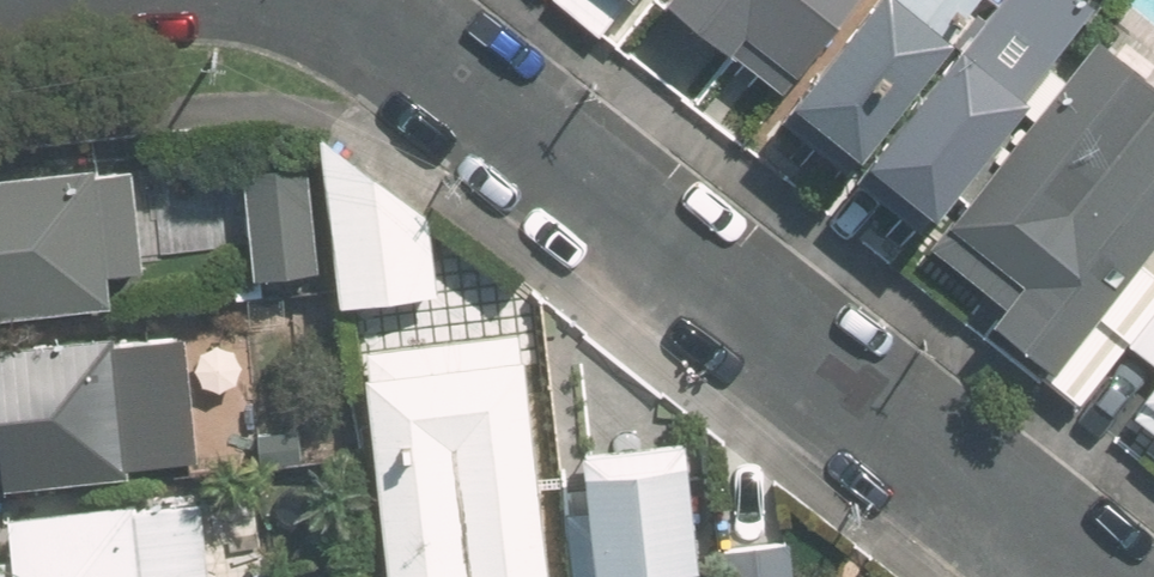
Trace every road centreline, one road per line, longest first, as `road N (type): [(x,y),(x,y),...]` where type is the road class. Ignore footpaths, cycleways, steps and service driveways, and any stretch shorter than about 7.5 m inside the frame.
road 1 (residential): [(1073,576),(410,41),(342,0)]

